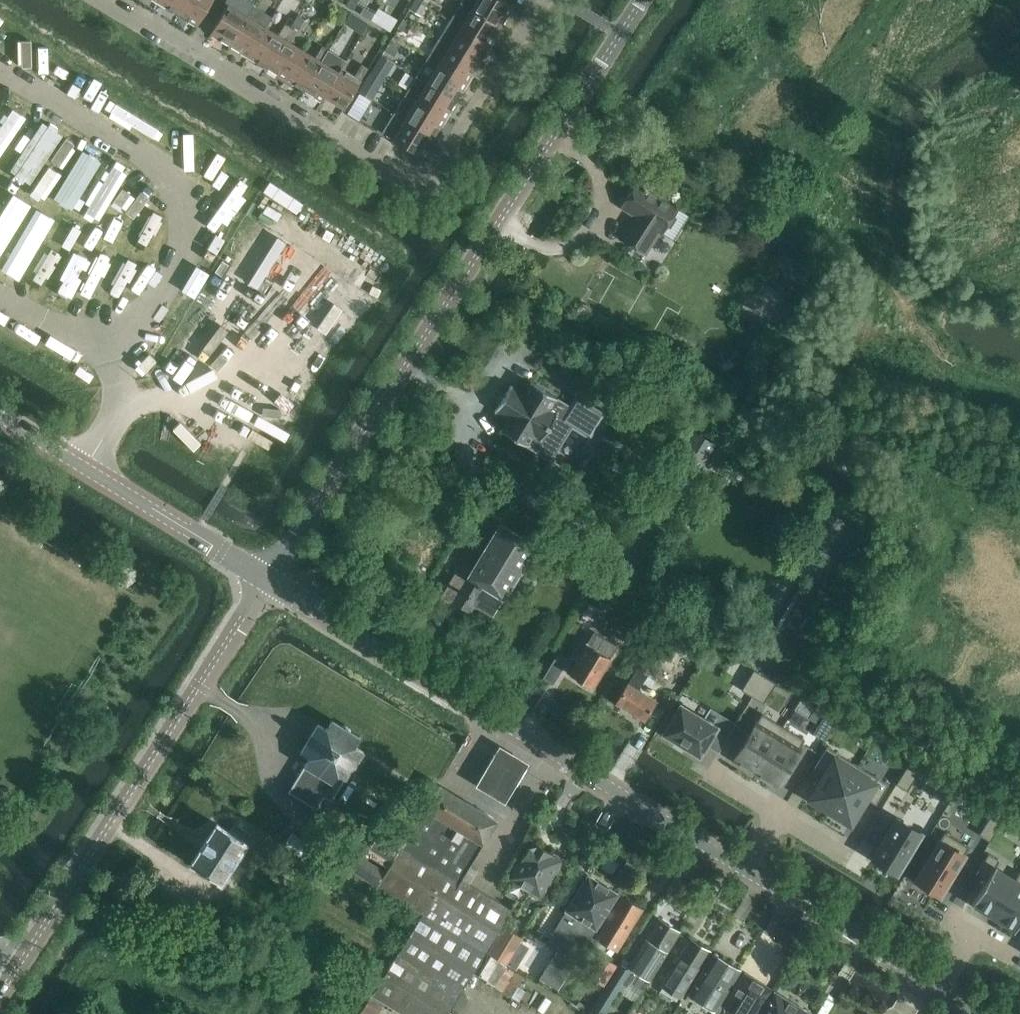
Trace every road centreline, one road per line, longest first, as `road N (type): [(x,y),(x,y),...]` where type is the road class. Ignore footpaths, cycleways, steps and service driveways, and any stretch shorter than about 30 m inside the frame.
road 1 (tertiary): [(984,1013),(267,582)]
road 2 (unclassified): [(267,582),(643,0)]
road 3 (residential): [(98,0),(194,44),(228,65),(244,88),(421,193),(538,0)]
road 4 (unclassified): [(0,994),(267,582)]
road 5 (tertiary): [(267,582),(0,415)]

